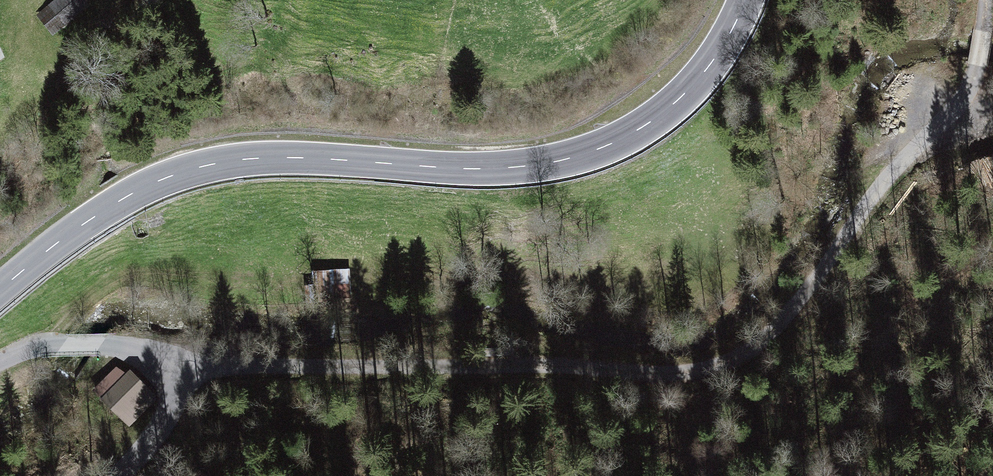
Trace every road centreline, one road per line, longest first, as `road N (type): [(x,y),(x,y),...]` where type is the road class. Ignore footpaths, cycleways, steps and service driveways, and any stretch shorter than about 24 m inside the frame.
road 1 (track): [(166,372),(230,362),(573,365),(668,376),(716,366),(753,350),(794,304),(893,163),(939,131),(992,115)]
road 2 (tertiary): [(0,290),(106,209),(182,172),(291,158),(528,166),(623,140),(682,97),(735,25),(744,0)]

